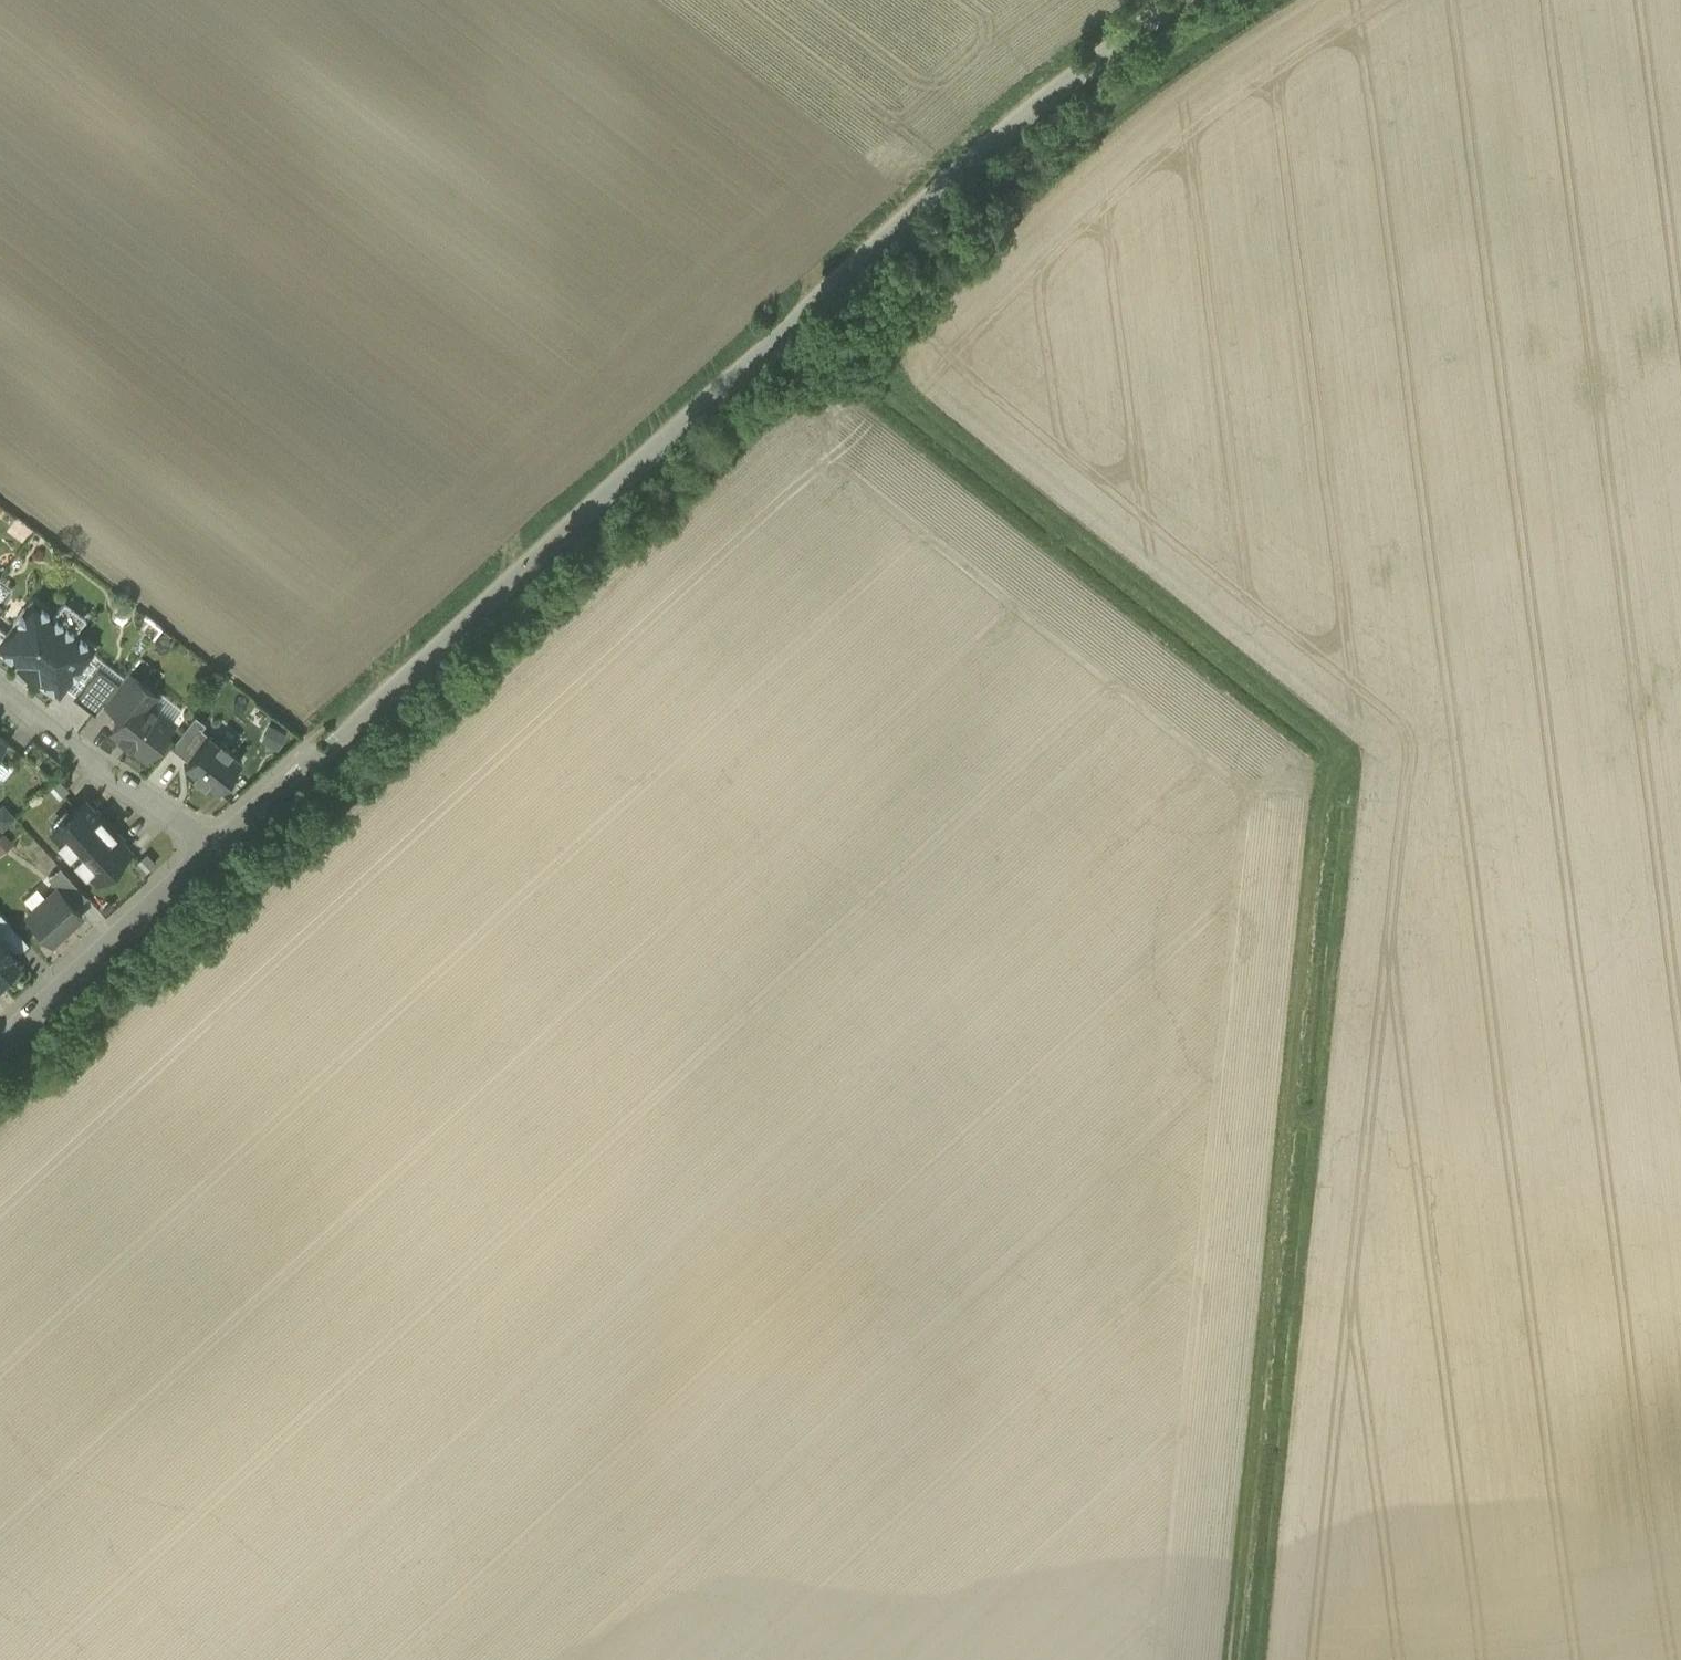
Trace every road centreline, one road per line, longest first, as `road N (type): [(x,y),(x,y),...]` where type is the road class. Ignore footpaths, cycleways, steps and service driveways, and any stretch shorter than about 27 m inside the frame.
road 1 (unclassified): [(1179,0),(1051,75),(747,339),(442,632)]
road 2 (residential): [(442,632),(211,844)]
road 3 (residential): [(211,844),(0,1040)]
road 4 (residential): [(0,690),(211,844)]

